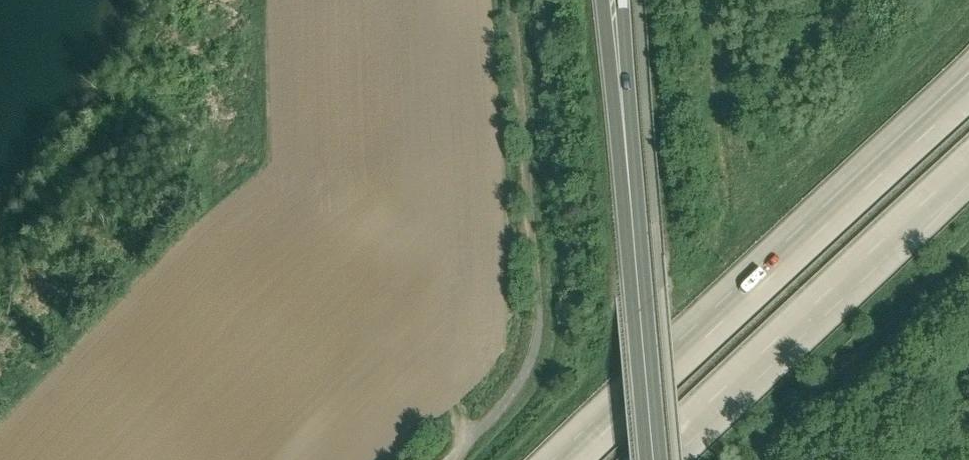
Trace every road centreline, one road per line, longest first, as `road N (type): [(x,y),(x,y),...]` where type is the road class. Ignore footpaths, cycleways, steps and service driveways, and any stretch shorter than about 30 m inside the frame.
road 1 (track): [(451,459),(525,381),(536,349),(541,287),(514,0)]
road 2 (motorway): [(923,124),(569,459)]
road 3 (tertiary): [(613,0),(653,459)]
road 4 (motorway): [(657,459),(968,171)]

